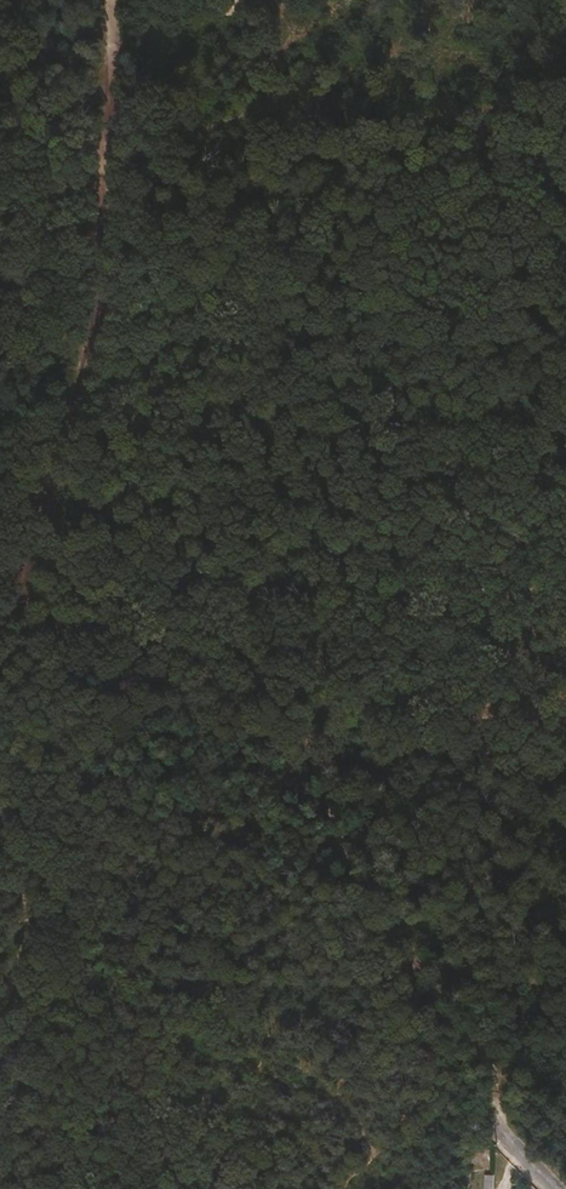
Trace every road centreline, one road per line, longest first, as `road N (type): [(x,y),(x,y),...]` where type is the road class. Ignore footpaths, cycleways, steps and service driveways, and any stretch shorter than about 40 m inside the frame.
road 1 (track): [(516,1150),(488,1062),(458,1006),(347,877),(333,824),(299,754),(229,648)]
road 2 (track): [(0,629),(30,567),(43,491),(104,341),(121,155)]
road 3 (track): [(565,601),(334,615),(229,648)]
road 4 (track): [(229,648),(0,642)]
road 5 (track): [(121,155),(110,0)]
road 6 (track): [(121,155),(38,138),(0,115)]

